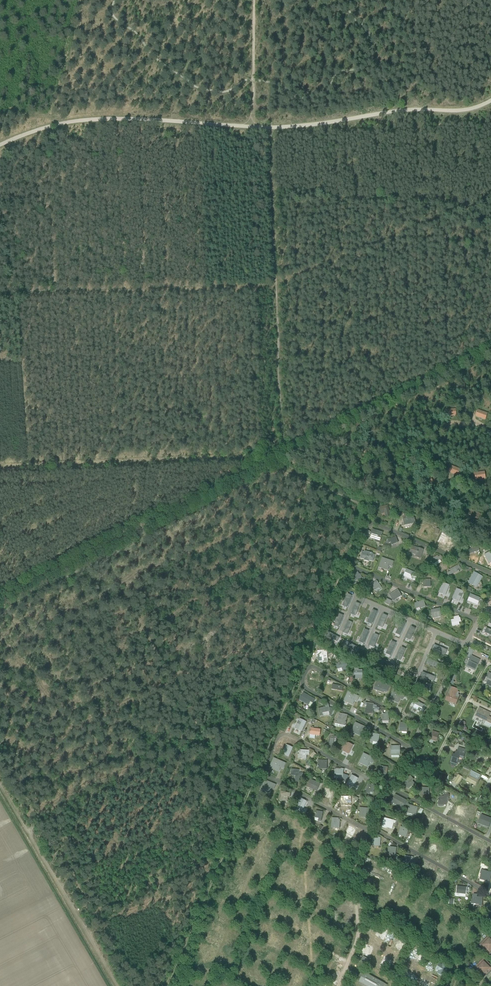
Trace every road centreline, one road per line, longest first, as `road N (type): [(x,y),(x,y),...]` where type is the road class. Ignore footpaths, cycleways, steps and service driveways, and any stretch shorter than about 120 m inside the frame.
road 1 (unclassified): [(408,749),(300,683),(316,641),(434,702)]
road 2 (unclassified): [(371,829),(271,775),(281,736),(391,786)]
road 3 (unclassified): [(216,985),(211,973),(270,830),(355,870)]
road 4 (track): [(0,143),(66,121),(171,118),(255,126)]
road 5 (track): [(255,126),(419,108),(460,111),(490,101)]
road 6 (track): [(0,784),(119,985)]
road 7 (unclassified): [(490,779),(477,800),(432,772),(490,664)]
road 8 (track): [(338,0),(374,51),(328,90),(305,97),(287,126)]
road 9 (track): [(80,0),(54,124),(0,123)]
road 10 (track): [(114,0),(110,8),(155,60),(183,79),(171,118)]
road 11 (unclassified): [(453,985),(455,959),(356,899)]
road 12 (unclassified): [(478,622),(351,563)]
road 13 (unclassified): [(490,894),(372,826)]
road 14 (unclassified): [(490,572),(367,521)]
road 15 (track): [(253,0),(255,126)]

